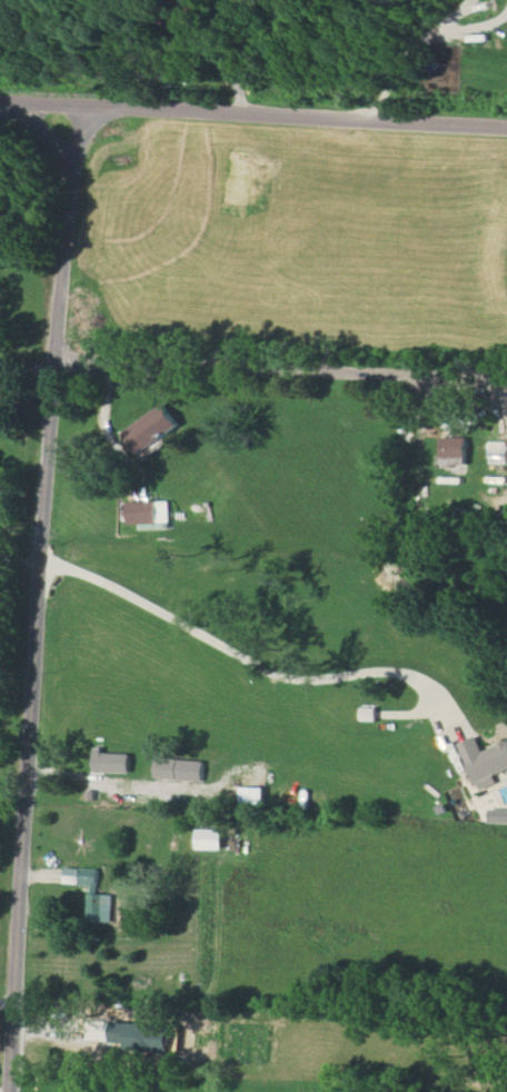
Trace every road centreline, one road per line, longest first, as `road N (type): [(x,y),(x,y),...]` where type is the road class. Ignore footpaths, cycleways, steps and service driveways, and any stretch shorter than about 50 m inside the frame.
road 1 (residential): [(9,1091),(64,183),(88,105)]
road 2 (residential): [(0,100),(506,126)]
road 3 (residential): [(506,377),(52,360)]

